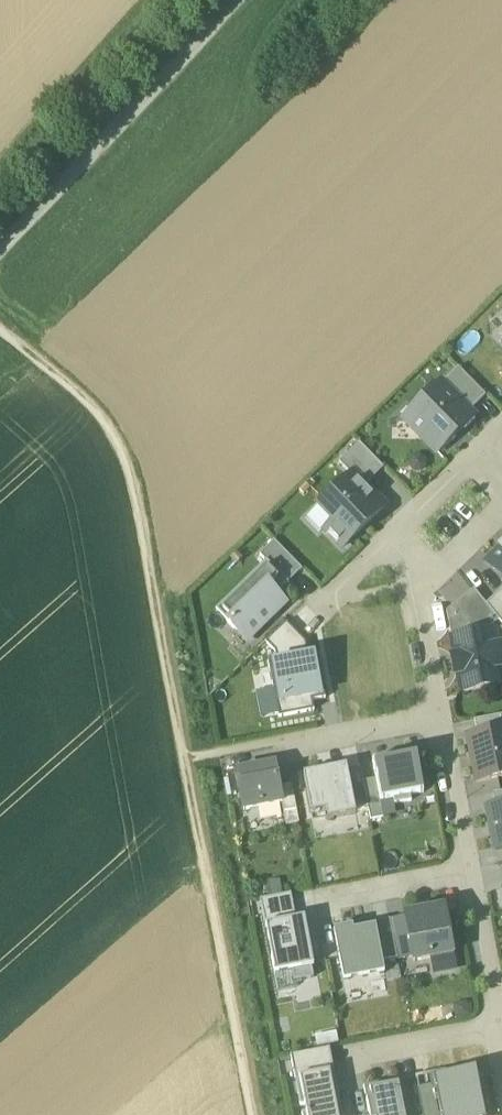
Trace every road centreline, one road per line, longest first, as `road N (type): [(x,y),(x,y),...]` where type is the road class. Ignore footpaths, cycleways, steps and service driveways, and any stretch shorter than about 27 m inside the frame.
road 1 (track): [(252,1114),(124,444),(0,325)]
road 2 (track): [(0,250),(236,0)]
road 3 (residential): [(400,529),(439,715)]
road 4 (residential): [(439,715),(470,873)]
road 5 (residential): [(470,873),(498,1031)]
road 6 (residential): [(470,873),(325,901)]
road 7 (residential): [(498,1031),(357,1056)]
road 8 (residential): [(439,715),(304,743)]

